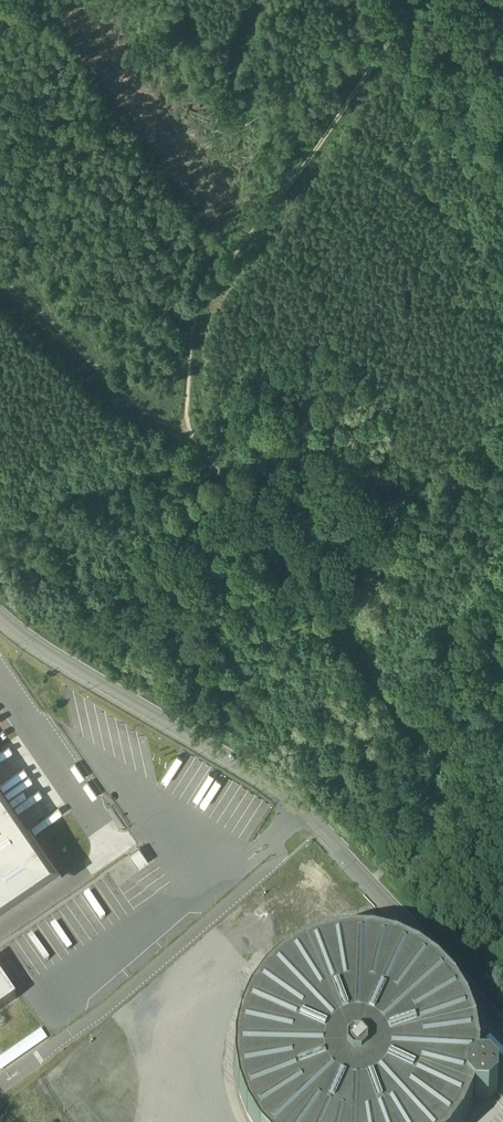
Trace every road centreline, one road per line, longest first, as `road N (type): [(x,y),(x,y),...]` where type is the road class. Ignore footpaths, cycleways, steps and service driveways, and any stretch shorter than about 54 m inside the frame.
road 1 (tertiary): [(502,1024),(305,809),(50,651),(0,611)]
road 2 (track): [(187,437),(196,311),(417,0)]
road 3 (track): [(187,437),(227,470),(238,504),(308,569),(432,725),(502,785)]

